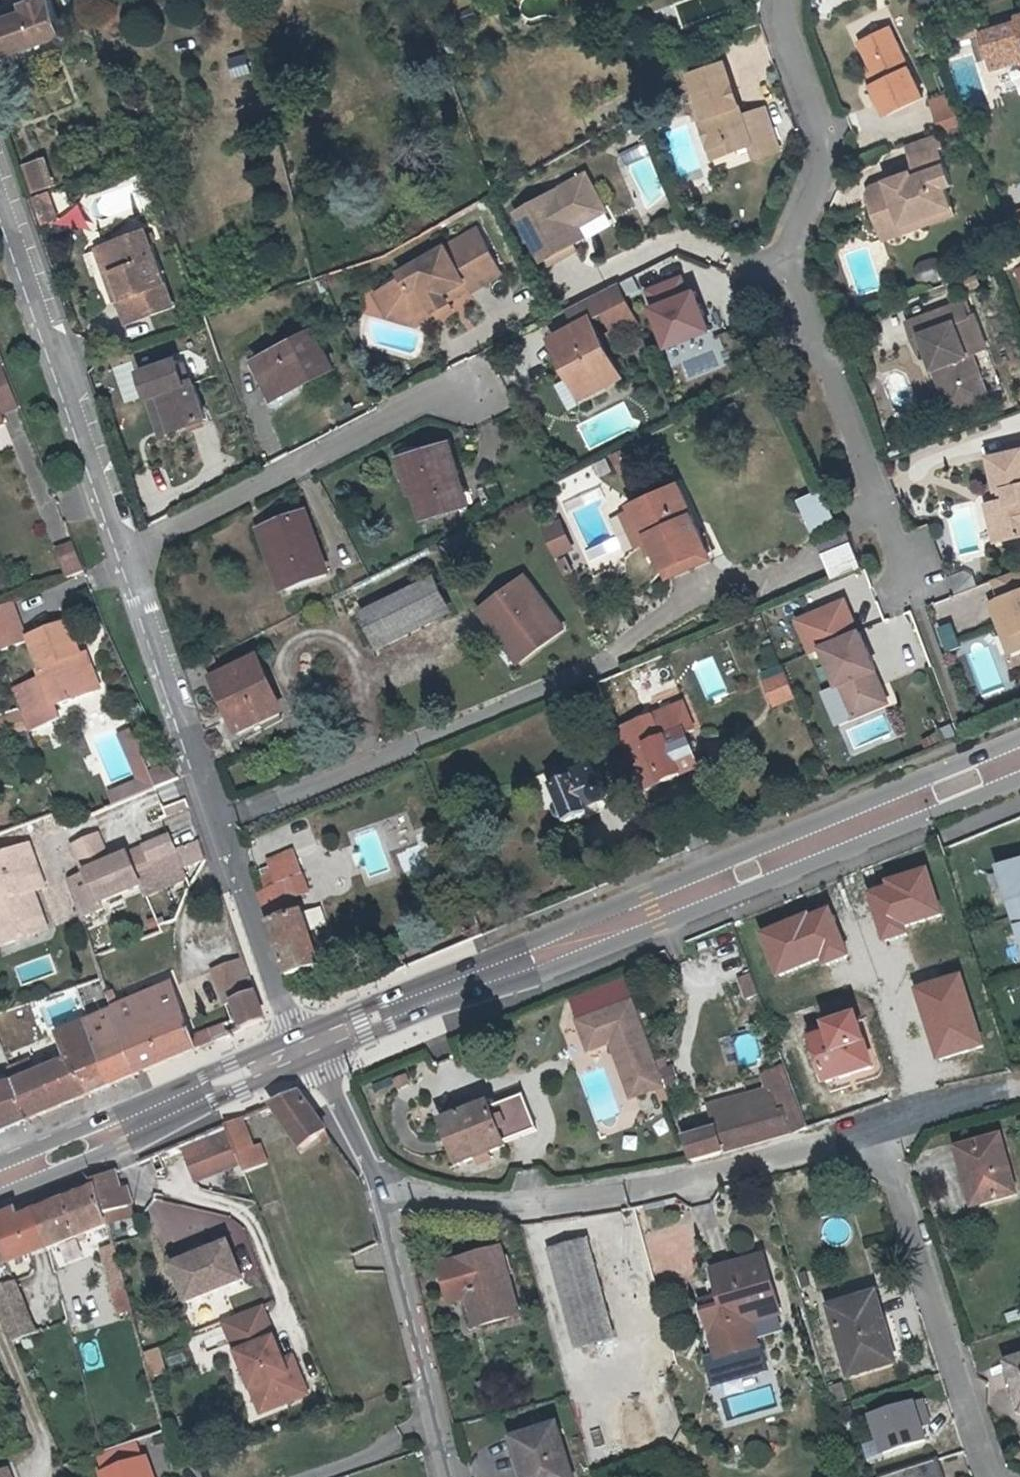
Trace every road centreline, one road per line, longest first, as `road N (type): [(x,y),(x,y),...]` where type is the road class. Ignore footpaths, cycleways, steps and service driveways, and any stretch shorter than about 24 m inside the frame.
road 1 (primary): [(1019,761),(306,1052)]
road 2 (residential): [(785,0),(821,152),(792,265),(907,579)]
road 3 (residential): [(375,1177),(459,1201),(545,1205),(886,1130)]
road 4 (residential): [(0,191),(130,556)]
road 5 (residential): [(130,556),(468,383)]
road 6 (residential): [(886,1130),(994,1476)]
road 7 (primary): [(306,1052),(0,1181)]
road 8 (residential): [(375,1177),(456,1476)]
road 9 (residential): [(130,556),(220,825)]
road 10 (unclassified): [(220,825),(306,1052)]
road 11 (residential): [(375,1177),(306,1052)]
road 12 (residential): [(886,1130),(1019,1088)]

